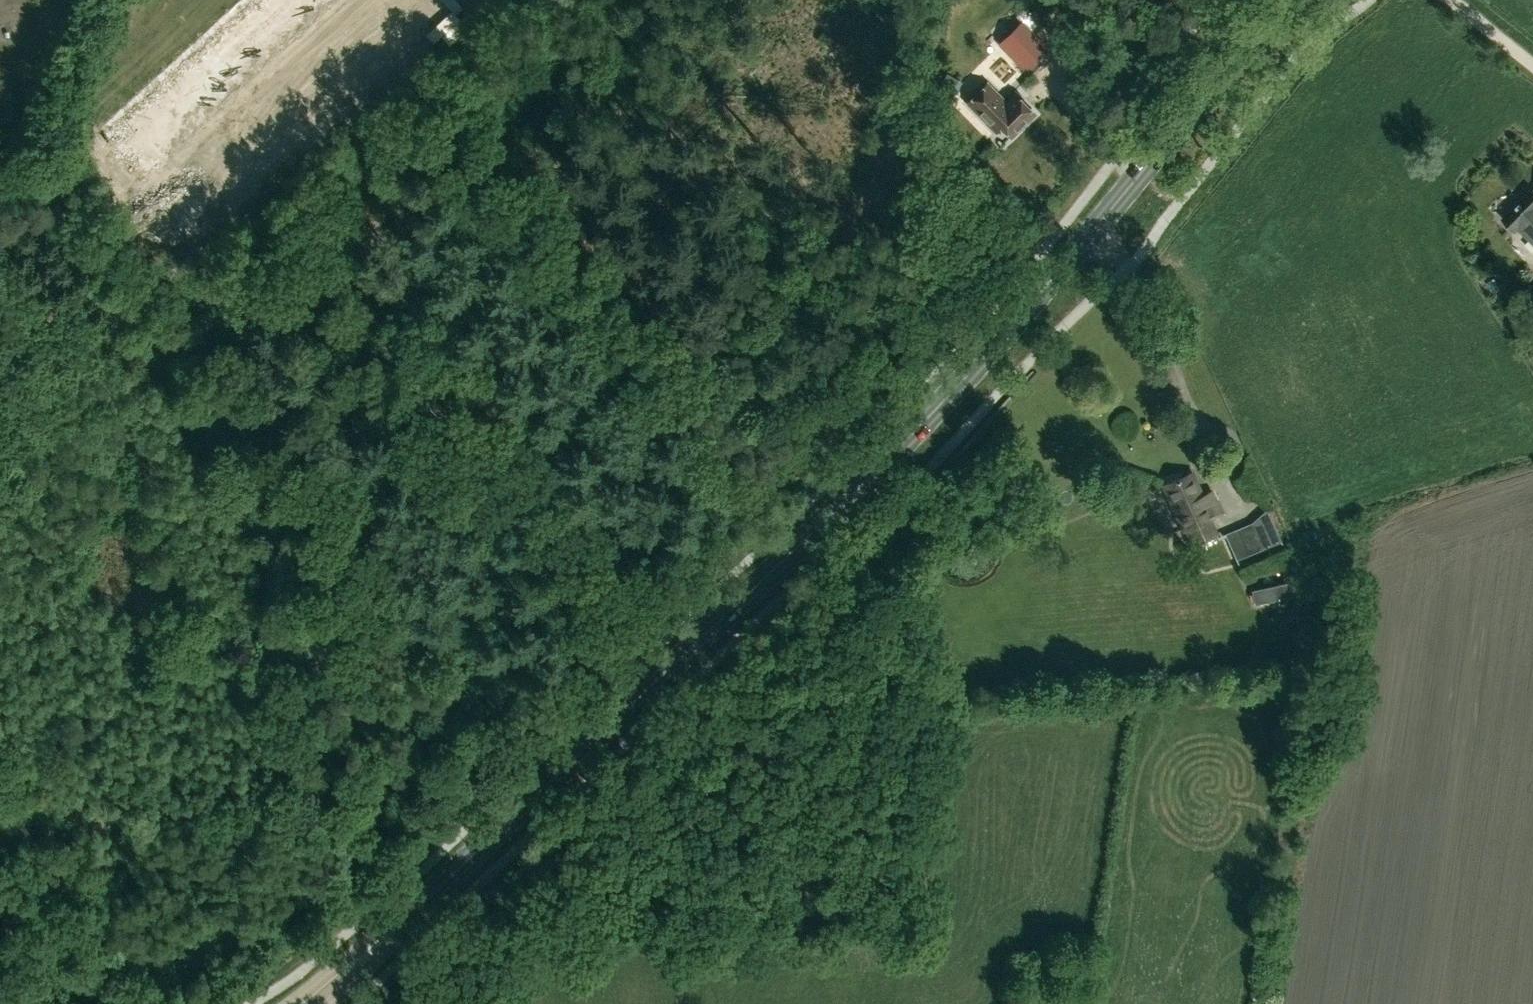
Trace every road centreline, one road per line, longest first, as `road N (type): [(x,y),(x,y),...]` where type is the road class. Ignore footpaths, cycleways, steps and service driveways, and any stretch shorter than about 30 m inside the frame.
road 1 (secondary): [(312,1003),(787,556),(983,358),(1283,0)]

